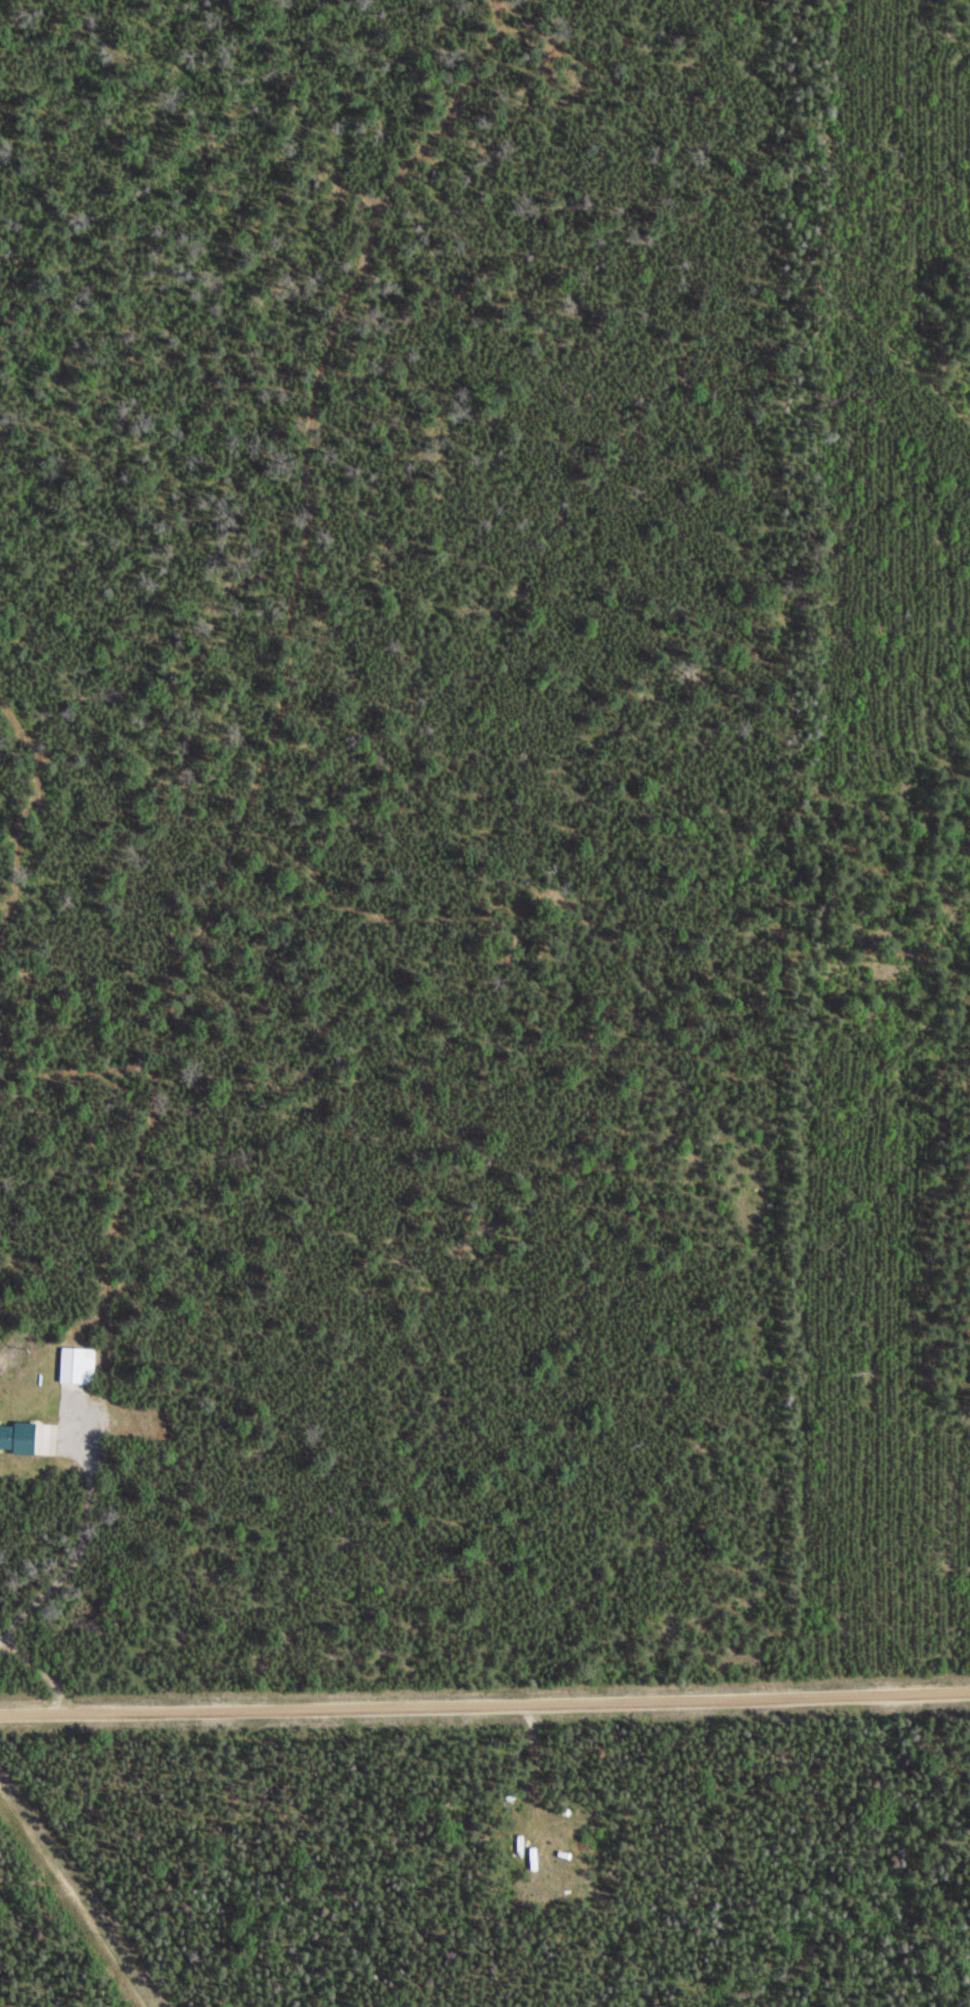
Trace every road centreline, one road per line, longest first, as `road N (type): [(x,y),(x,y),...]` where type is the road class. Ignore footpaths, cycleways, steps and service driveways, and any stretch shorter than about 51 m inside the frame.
road 1 (residential): [(969,1690),(533,1707),(0,1714)]

